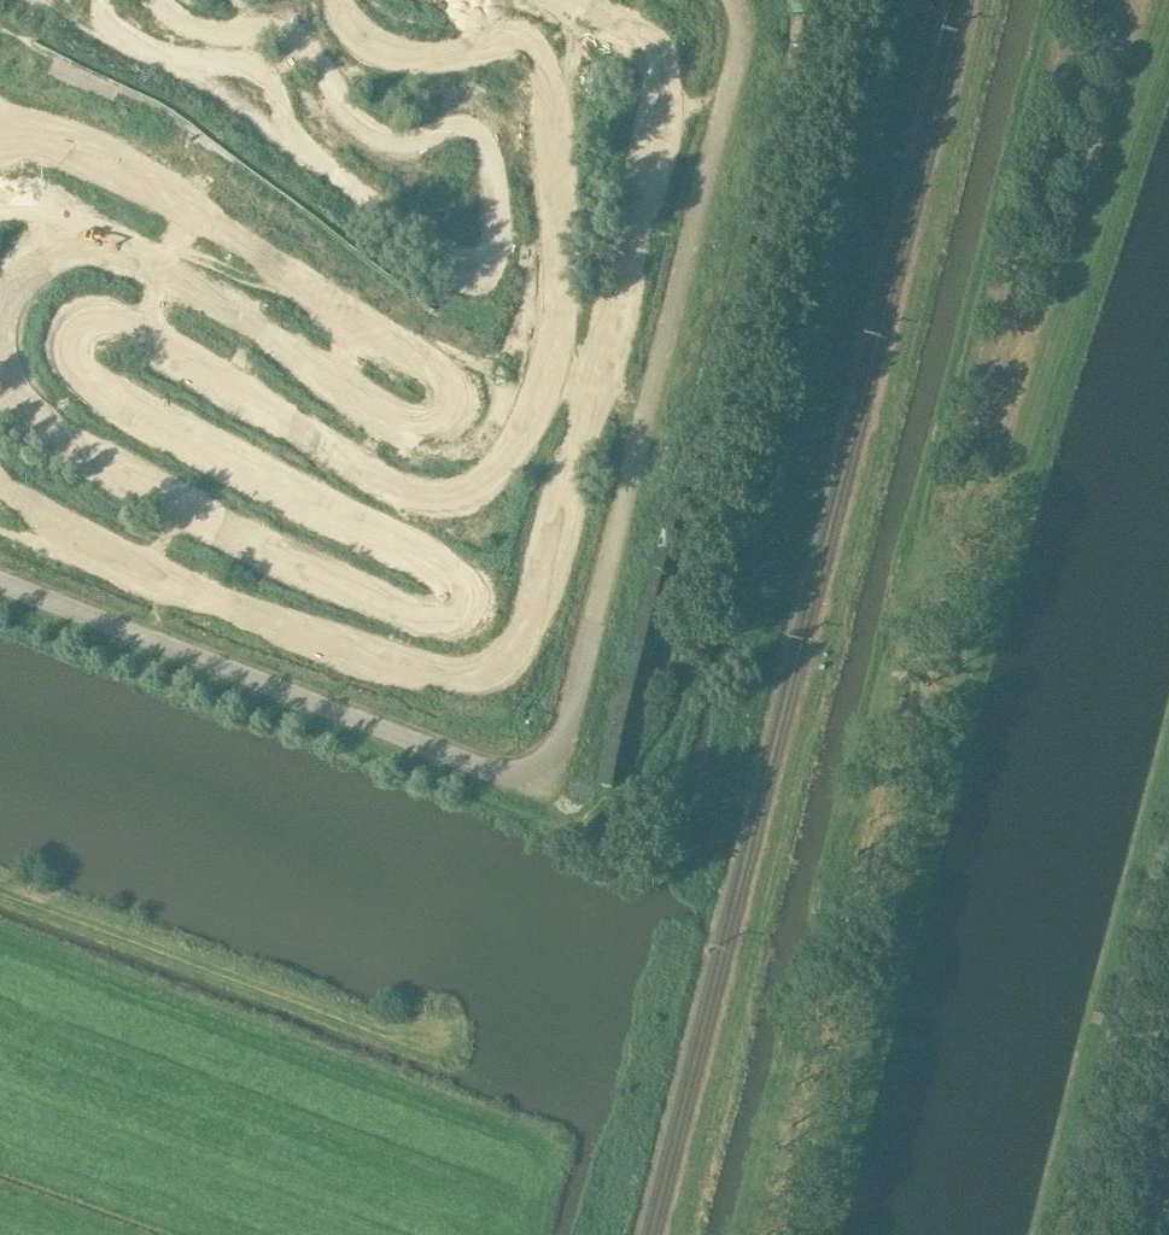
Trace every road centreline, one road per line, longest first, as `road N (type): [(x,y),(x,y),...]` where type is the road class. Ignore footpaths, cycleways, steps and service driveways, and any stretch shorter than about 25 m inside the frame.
road 1 (track): [(813,1234),(997,547),(1168,18)]
road 2 (track): [(1052,0),(824,900)]
road 3 (track): [(0,887),(405,1034)]

